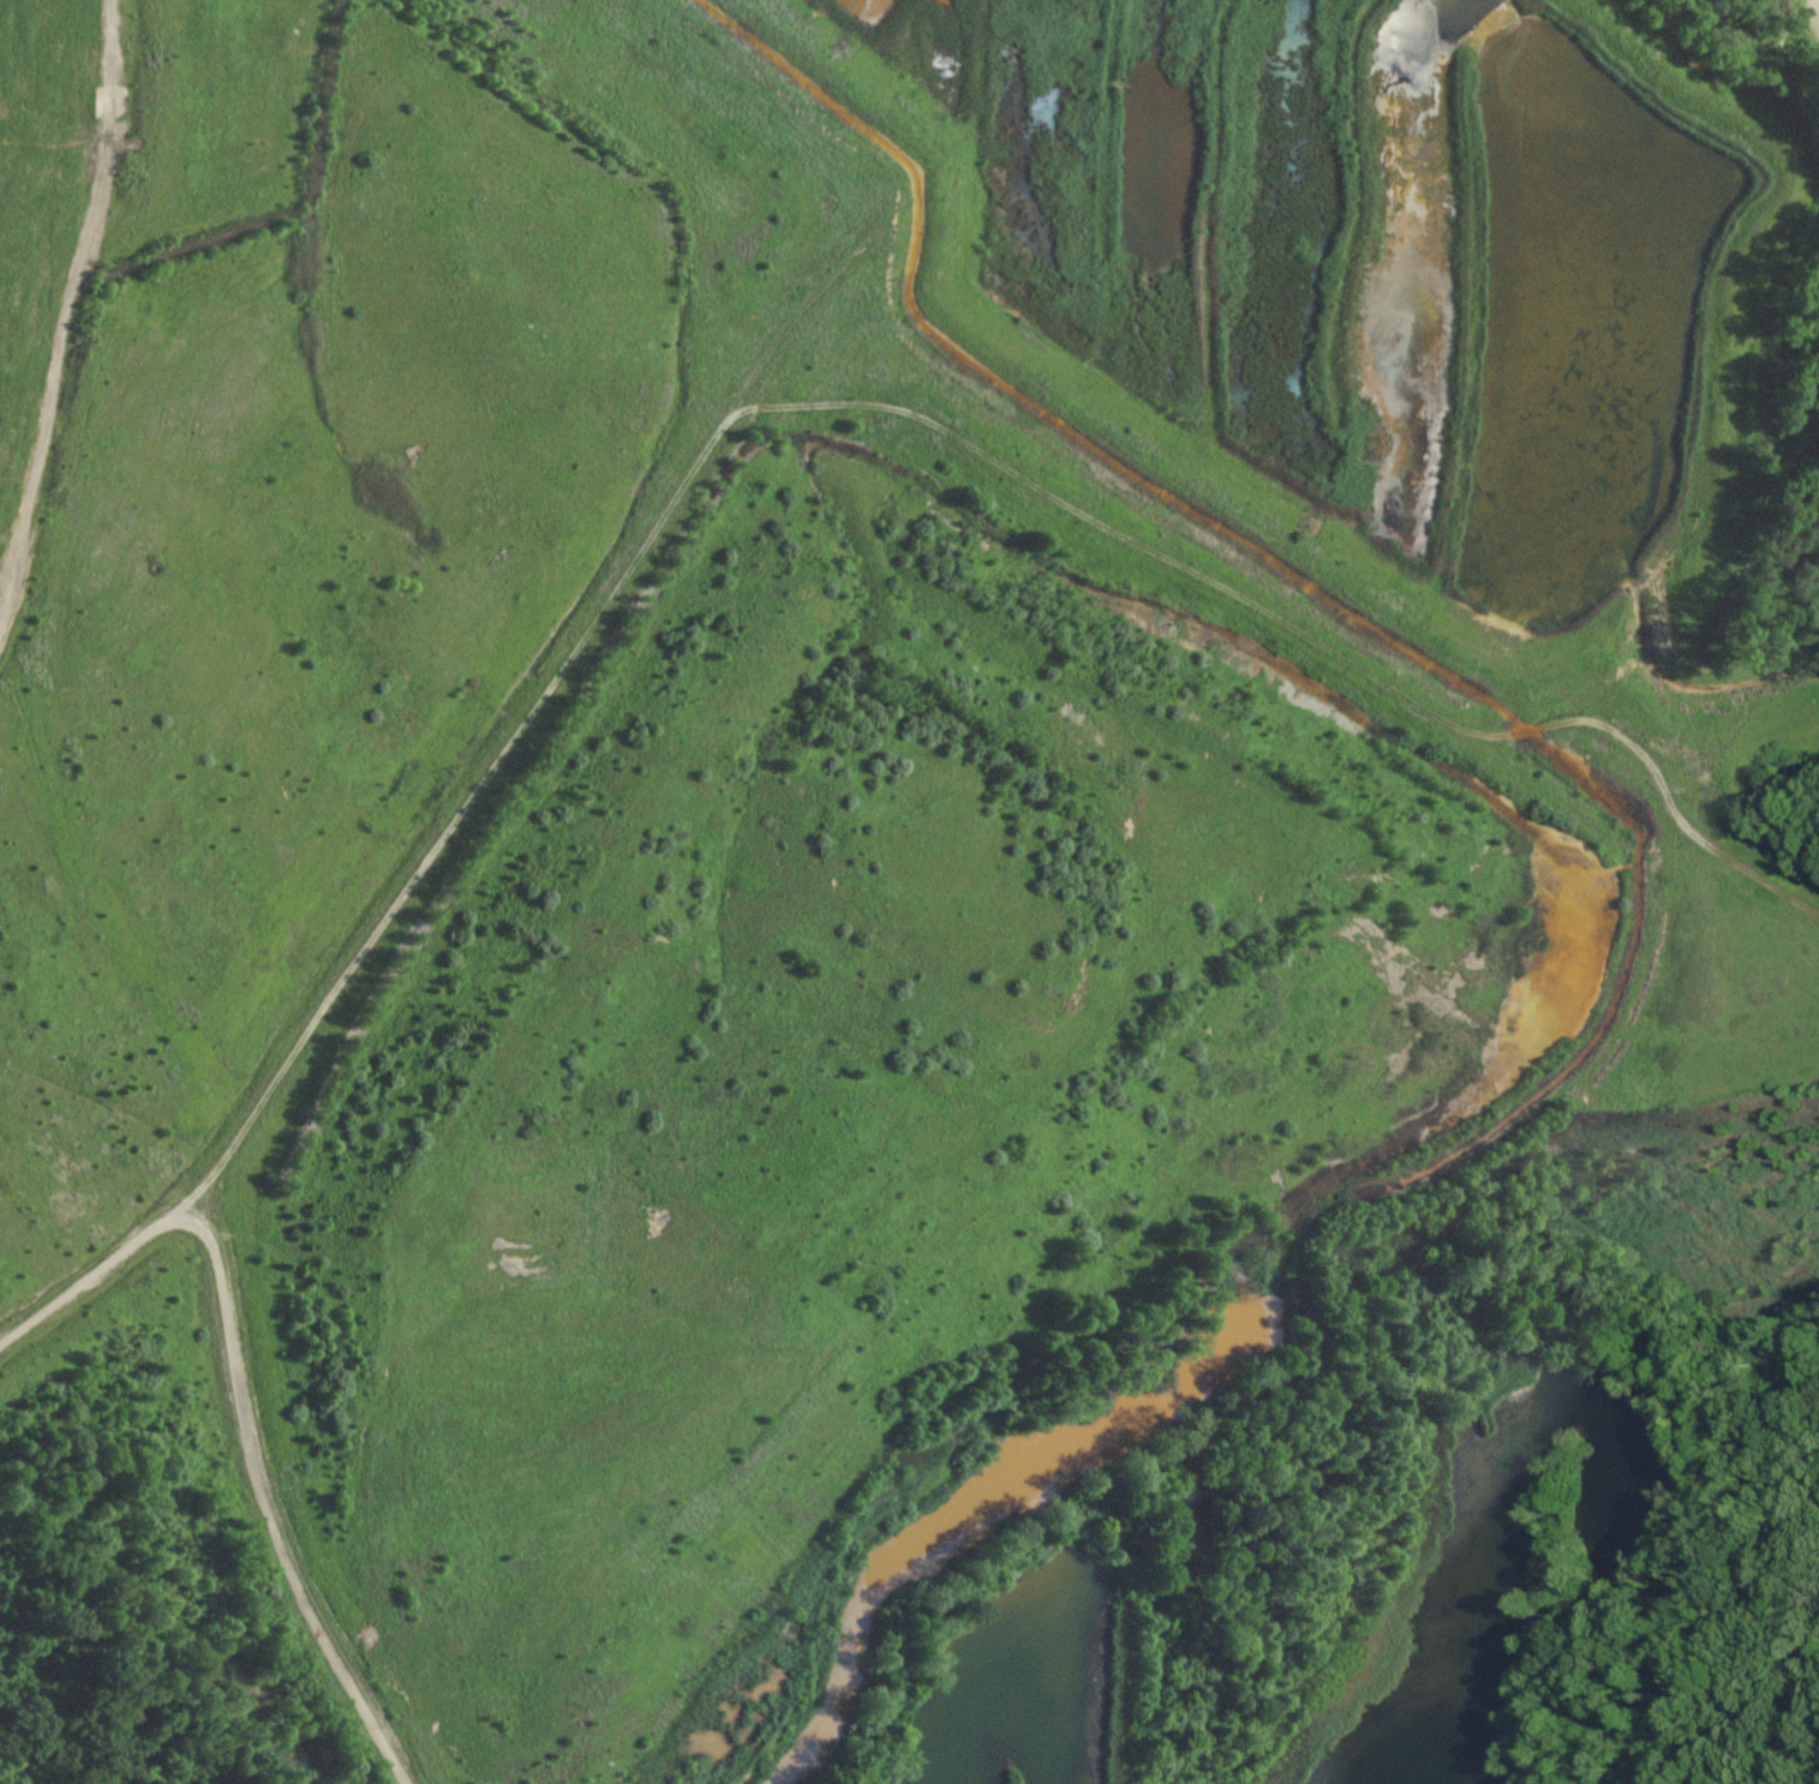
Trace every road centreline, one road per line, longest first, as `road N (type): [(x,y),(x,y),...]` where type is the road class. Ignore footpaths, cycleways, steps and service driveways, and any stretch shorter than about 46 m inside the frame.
road 1 (residential): [(0,606),(20,569),(76,329),(112,71),(113,0)]

